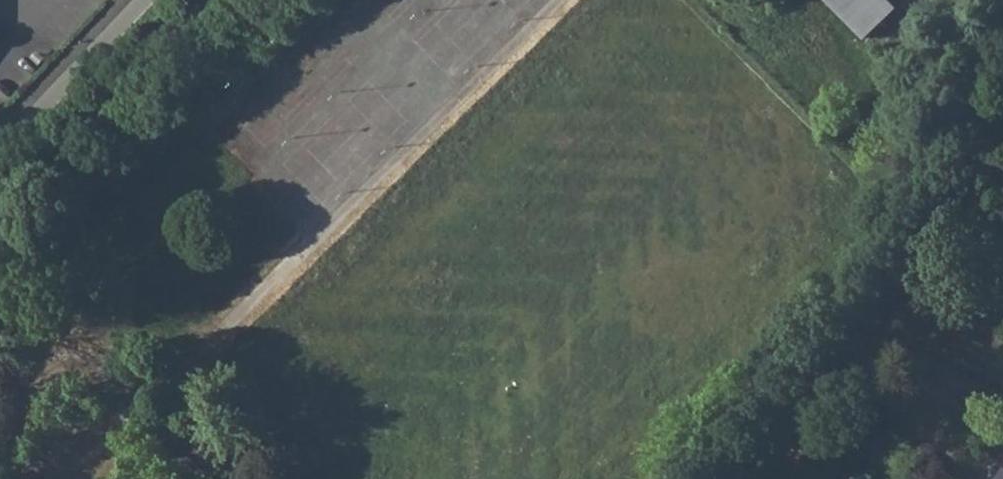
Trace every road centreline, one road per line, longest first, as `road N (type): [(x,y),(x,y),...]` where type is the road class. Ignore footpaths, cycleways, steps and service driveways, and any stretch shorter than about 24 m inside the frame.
road 1 (unclassified): [(1002,166),(782,478)]
road 2 (tertiary): [(0,227),(214,0)]
road 3 (tertiary): [(143,0),(0,151)]

